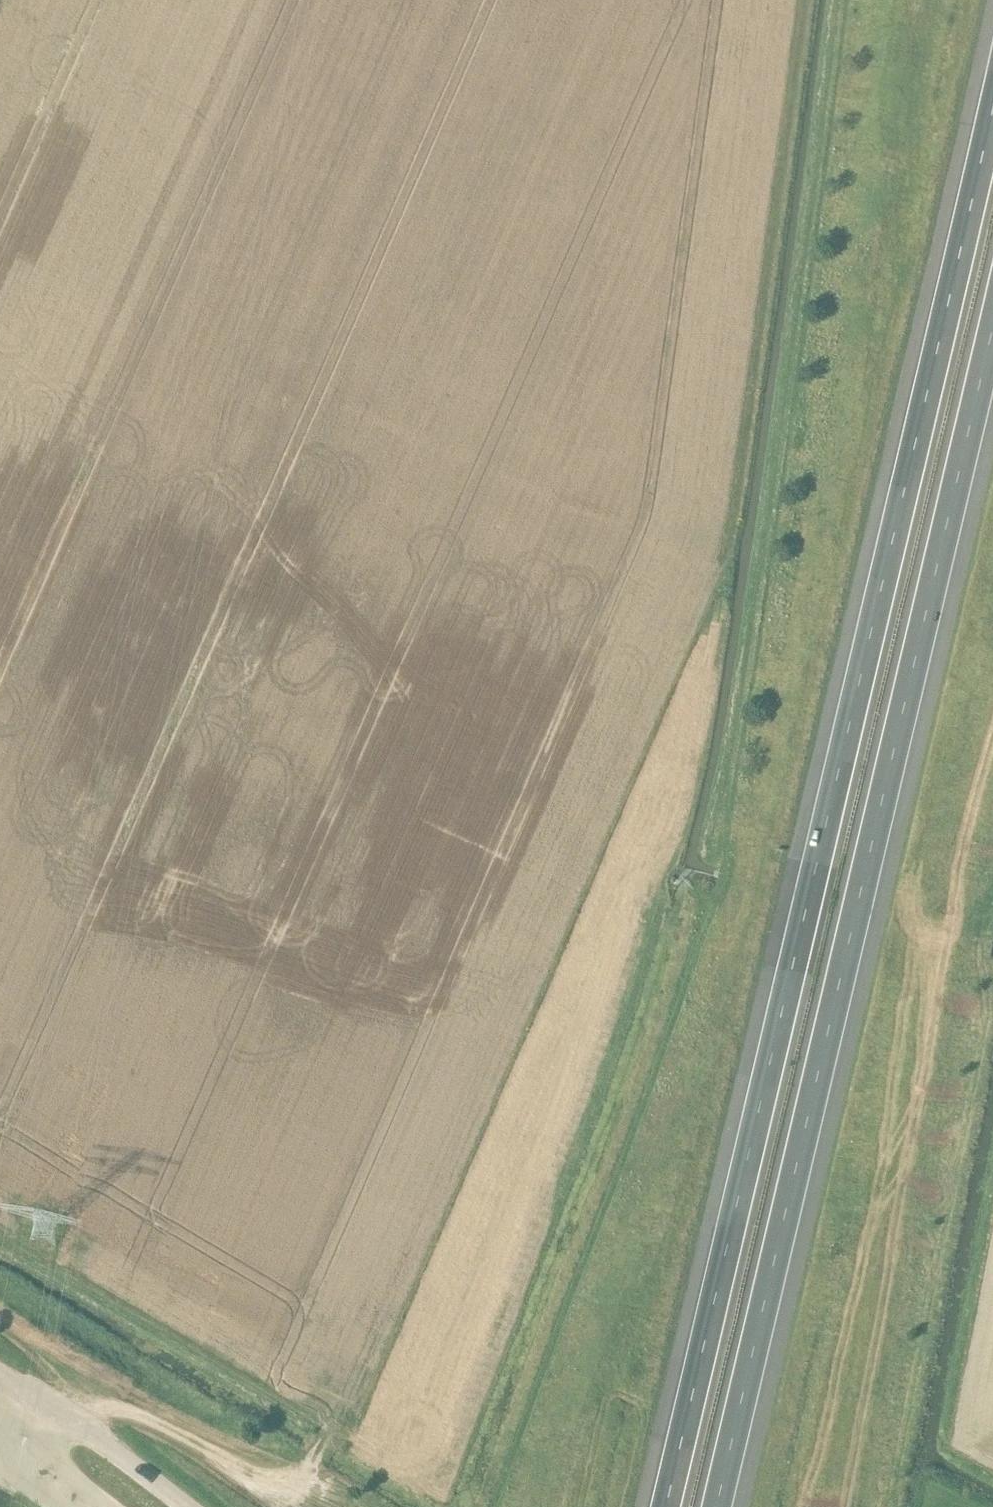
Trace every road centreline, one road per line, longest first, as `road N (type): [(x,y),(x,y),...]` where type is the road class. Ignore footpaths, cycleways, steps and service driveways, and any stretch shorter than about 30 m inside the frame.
road 1 (track): [(488,1506),(727,872),(728,814),(843,0)]
road 2 (track): [(582,1506),(726,1049),(757,919),(881,314),(928,0)]
road 3 (motorway): [(992,107),(665,1506)]
road 4 (motorway): [(716,1506),(992,323)]
road 5 (track): [(992,784),(937,1015),(842,1506)]
road 6 (track): [(538,1506),(757,919)]
road 7 (track): [(334,1419),(298,1472),(248,1472),(129,1413),(54,1408),(30,1359),(0,1329)]
road 8 (unclassified): [(184,1506),(0,1373)]

